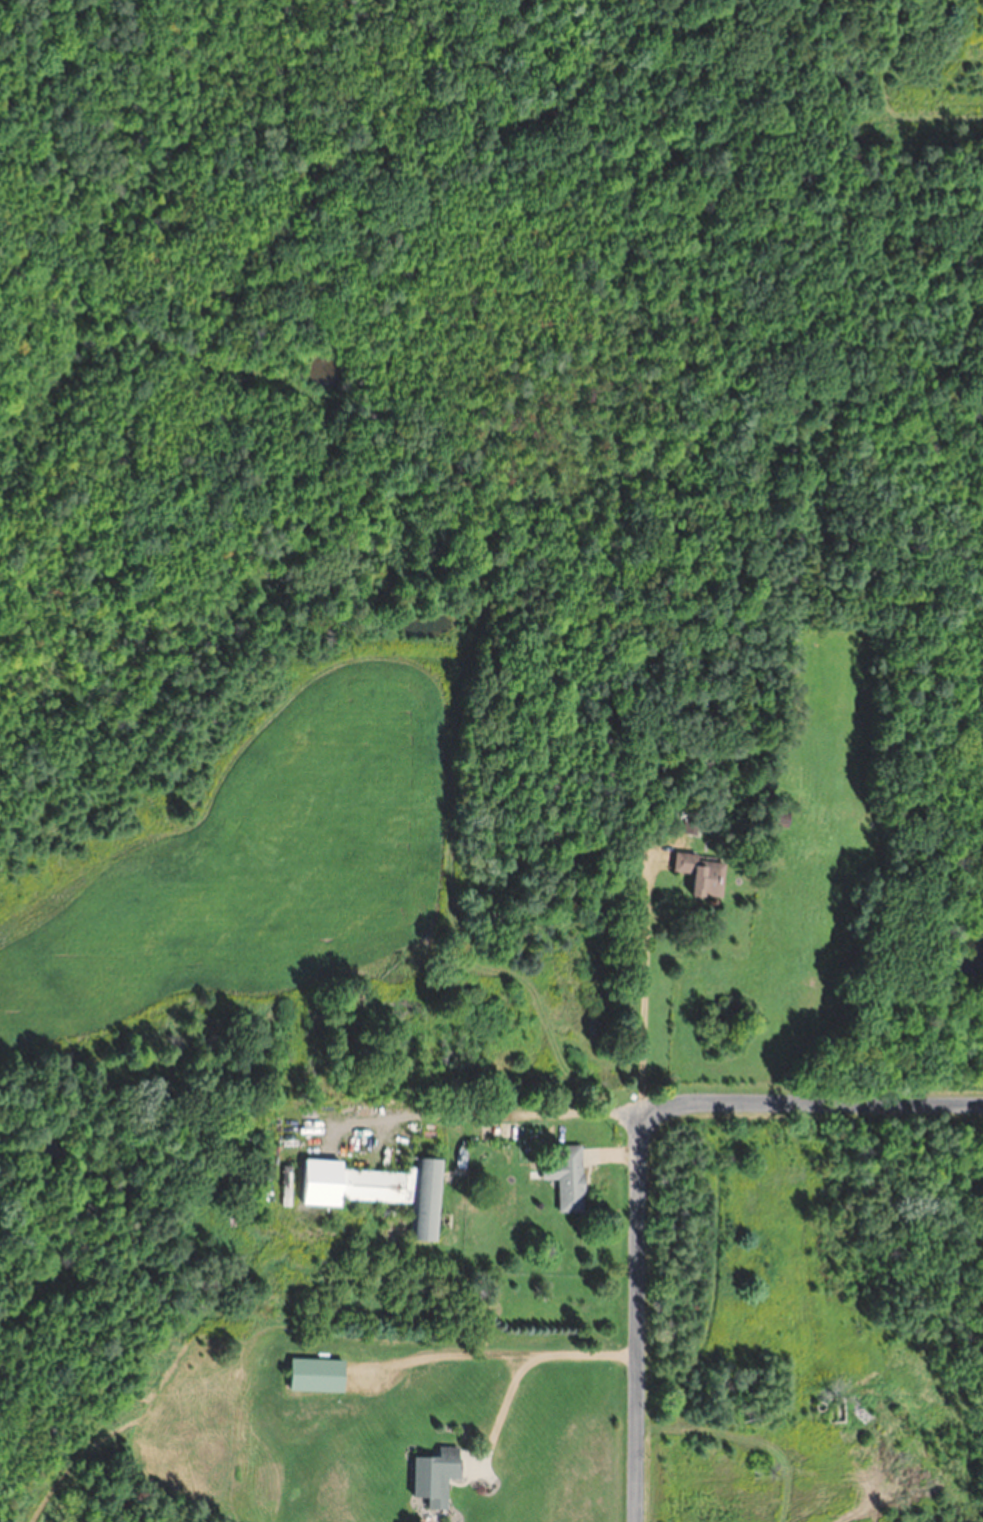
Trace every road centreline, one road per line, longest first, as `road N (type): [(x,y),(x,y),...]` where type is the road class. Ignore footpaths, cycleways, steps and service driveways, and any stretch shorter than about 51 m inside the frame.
road 1 (residential): [(635,1521),(638,1142),(649,1116),(695,1103),(982,1105)]

